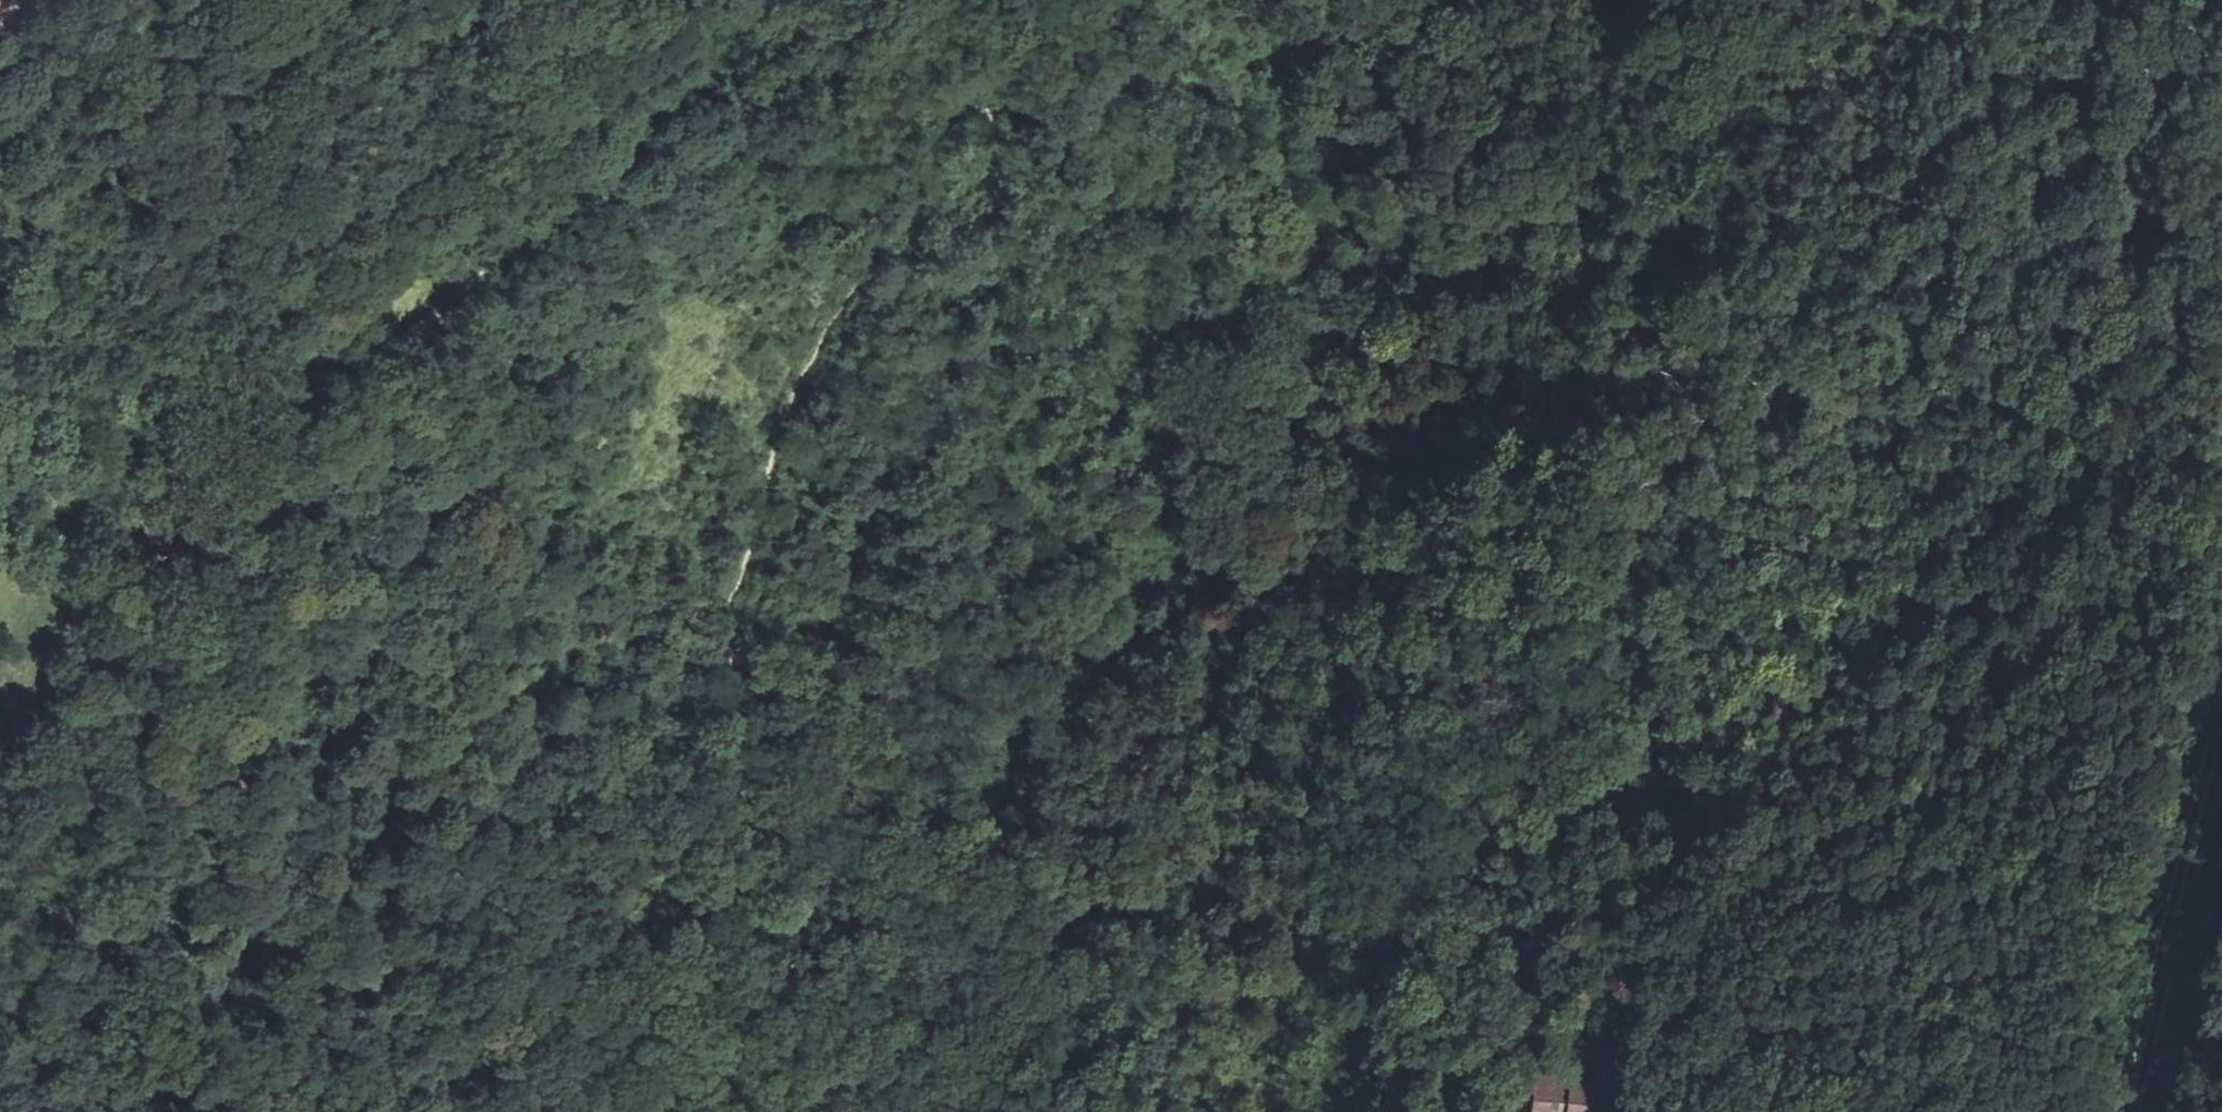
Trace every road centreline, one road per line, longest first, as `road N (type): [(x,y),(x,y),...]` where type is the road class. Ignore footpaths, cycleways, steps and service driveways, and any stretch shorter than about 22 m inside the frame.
road 1 (track): [(999,107),(981,96),(965,100),(875,147),(829,157),(747,135),(593,170),(466,285),(381,344),(317,363),(280,394),(258,470),(240,597),(159,659),(0,813)]
road 2 (track): [(780,420),(828,311),(918,201),(996,123),(999,107)]
road 3 (track): [(1609,1111),(1622,988),(1614,925),(1637,854),(1643,756)]
road 4 (track): [(773,0),(701,63),(661,115),(625,133),(593,170)]

